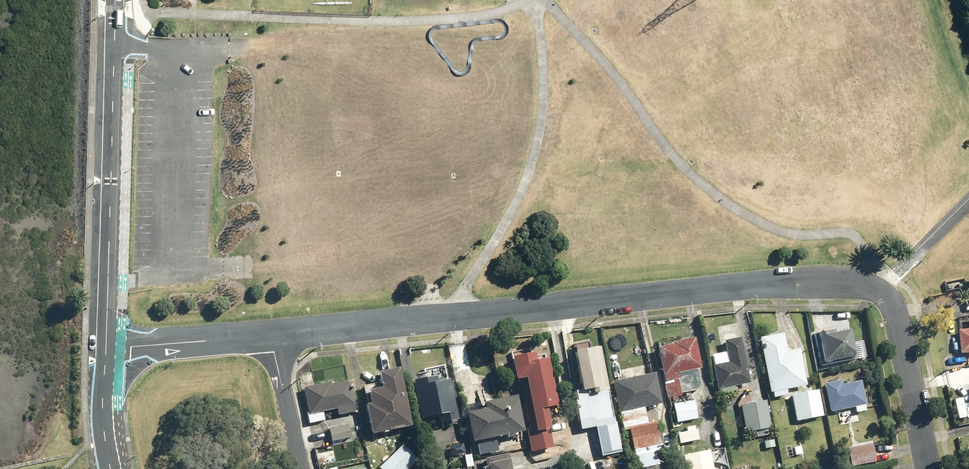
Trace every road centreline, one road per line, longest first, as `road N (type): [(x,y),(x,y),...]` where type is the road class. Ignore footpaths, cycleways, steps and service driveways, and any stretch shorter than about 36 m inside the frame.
road 1 (residential): [(929,468),(896,314),(878,293),(850,286),(749,286),(272,336)]
road 2 (residential): [(272,336),(169,344),(105,360),(111,468)]
road 3 (residential): [(301,468),(272,336)]

